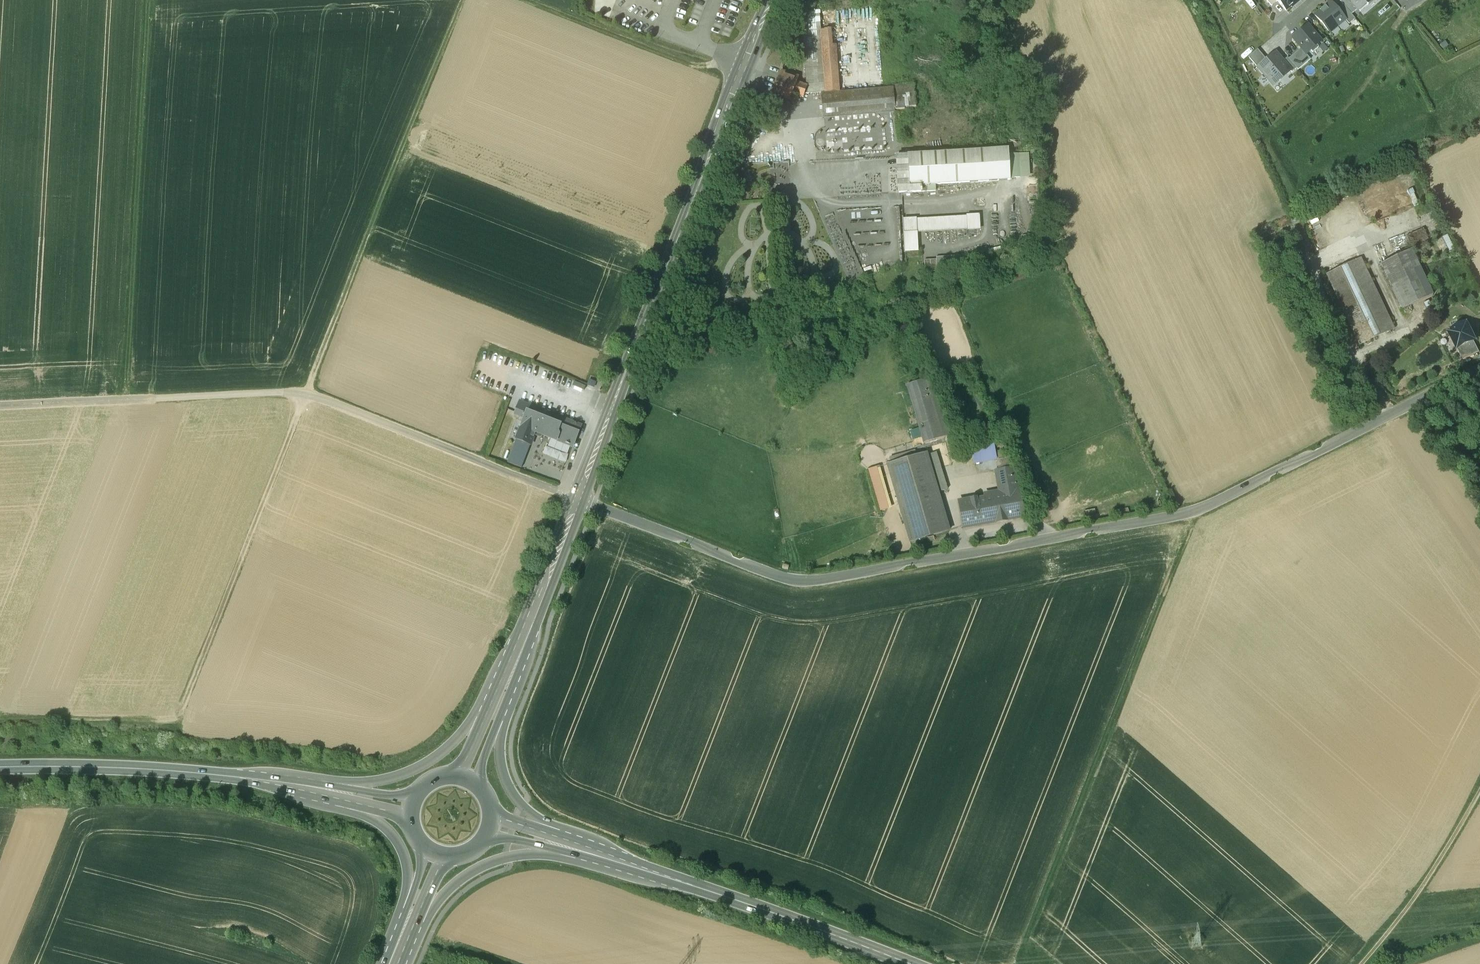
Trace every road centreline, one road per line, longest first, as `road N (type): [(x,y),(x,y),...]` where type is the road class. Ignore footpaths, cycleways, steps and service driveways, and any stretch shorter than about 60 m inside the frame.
road 1 (residential): [(1479,369),(1200,512),(818,581),(790,580),(578,501)]
road 2 (track): [(359,259),(179,719),(0,719)]
road 3 (track): [(0,407),(269,395),(330,401),(578,501)]
road 4 (secondary): [(578,501),(771,0)]
road 5 (track): [(1026,941),(1188,528),(1185,515)]
road 6 (primary): [(526,633),(501,655),(466,728),(414,770),(370,782),(264,769),(239,776)]
road 7 (primary): [(663,879),(613,847),(534,816),(507,783),(500,749),(529,664),(526,633)]
road 8 (primary): [(409,963),(442,897),(503,858),(544,855),(663,879)]
road 9 (primary): [(239,776),(370,818),(395,839),(407,881),(378,963)]
road 10 (primary): [(905,963),(663,879)]
road 11 (primary): [(0,766),(239,776)]
road 12 (track): [(1362,963),(1413,899),(1479,791)]
road 13 (primary): [(651,875),(491,814)]
road 14 (primary): [(484,838),(651,875)]
road 15 (secondary): [(526,633),(456,776)]
road 16 (secondary): [(476,784),(526,633)]
road 17 (primary): [(415,797),(269,782)]
road 18 (primary): [(269,782),(410,817)]
road 19 (secondary): [(526,633),(578,501)]
road 20 (primary): [(427,849),(386,963)]

